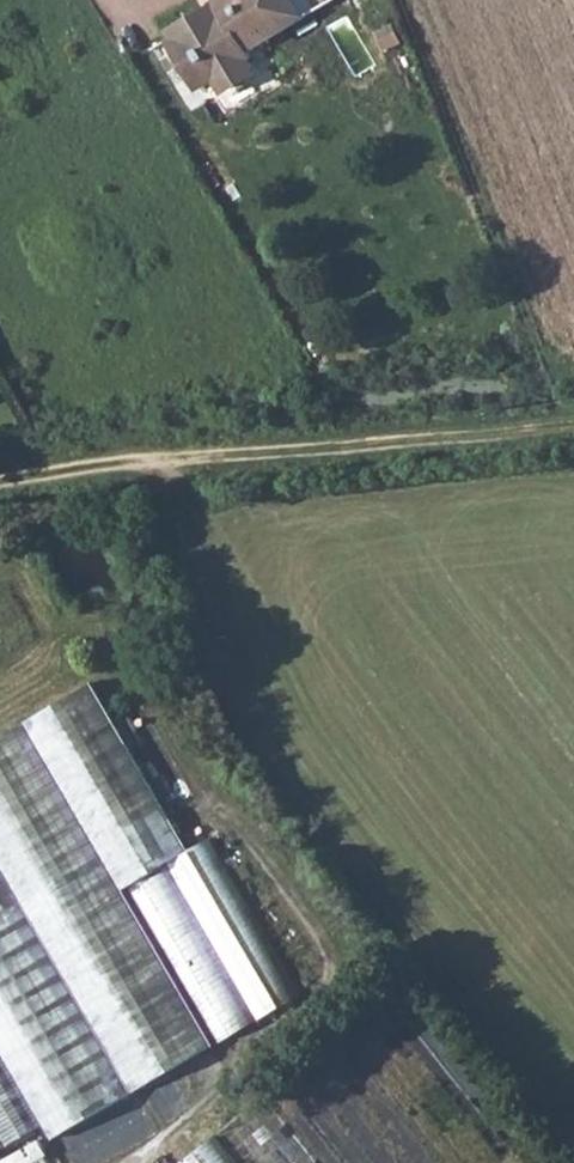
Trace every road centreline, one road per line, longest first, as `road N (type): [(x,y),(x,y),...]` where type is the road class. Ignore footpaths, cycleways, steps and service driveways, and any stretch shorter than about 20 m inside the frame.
road 1 (track): [(0,484),(148,463),(573,430)]

